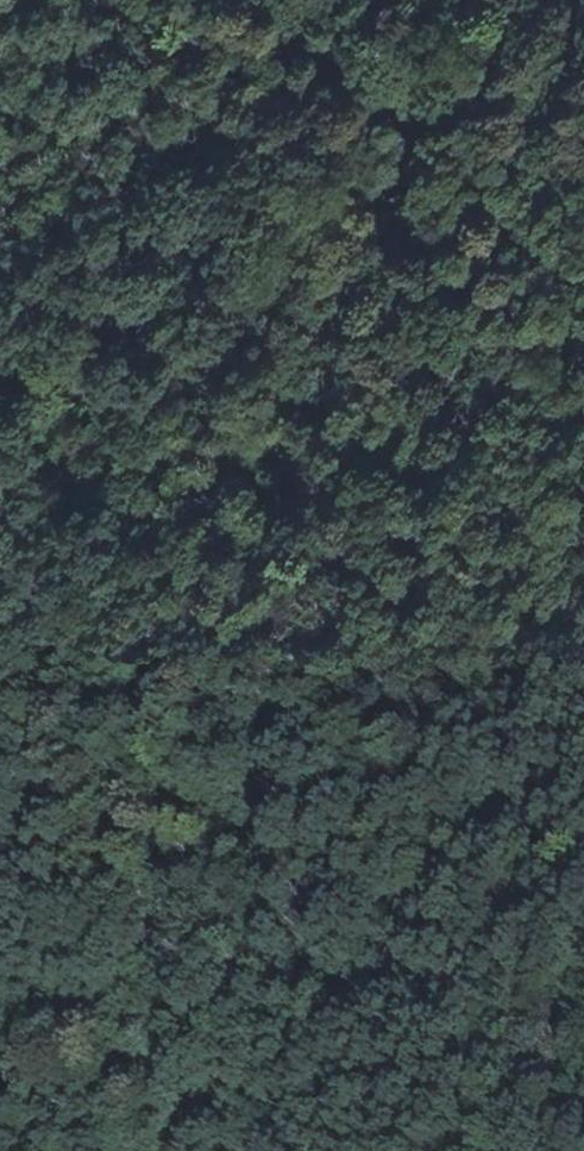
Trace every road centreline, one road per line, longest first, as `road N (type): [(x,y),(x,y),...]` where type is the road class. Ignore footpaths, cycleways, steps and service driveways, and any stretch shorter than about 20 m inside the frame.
road 1 (track): [(169,1150),(173,879),(303,484),(498,105),(574,0)]

